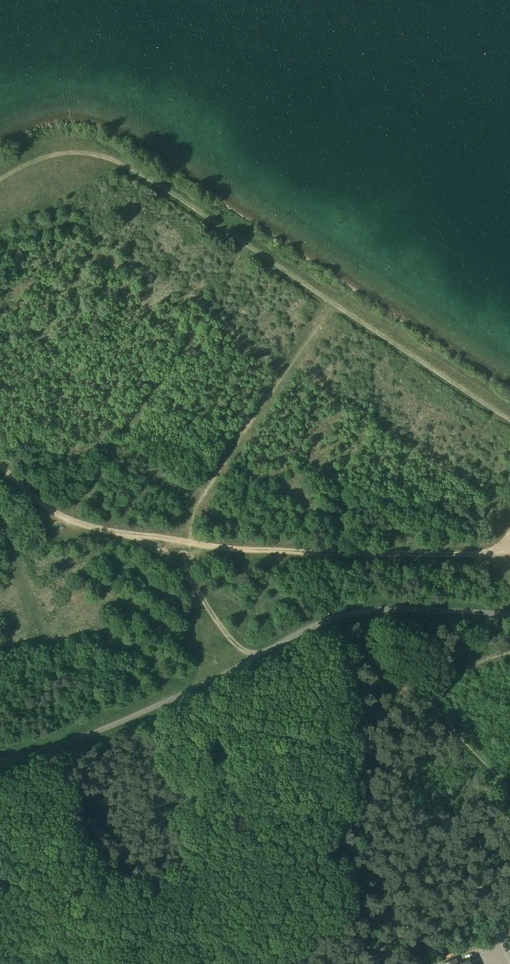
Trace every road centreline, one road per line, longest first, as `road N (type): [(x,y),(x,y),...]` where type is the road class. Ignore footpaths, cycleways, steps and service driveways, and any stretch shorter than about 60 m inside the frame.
road 1 (track): [(0,465),(42,503),(87,526),(325,553),(490,552)]

